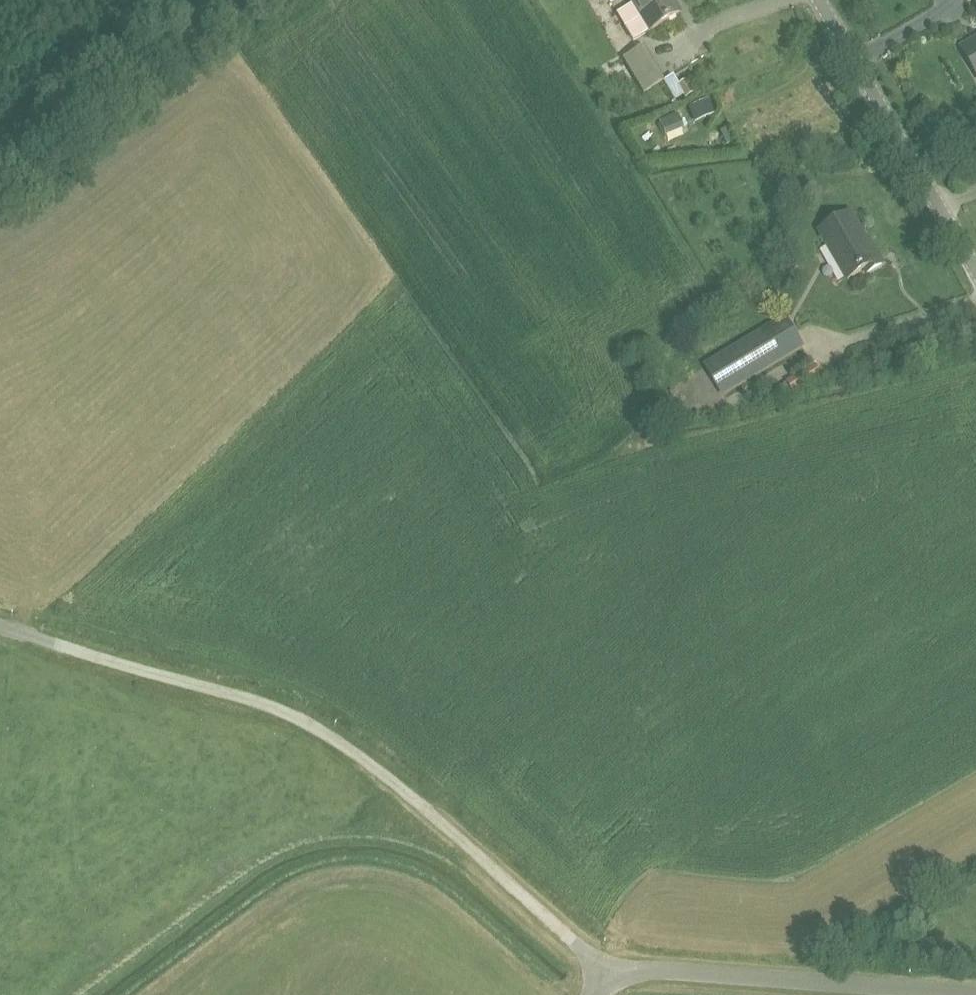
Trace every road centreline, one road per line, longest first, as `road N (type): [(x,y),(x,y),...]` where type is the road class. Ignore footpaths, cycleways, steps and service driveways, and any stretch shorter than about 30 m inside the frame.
road 1 (track): [(0,627),(289,716),(376,770),(484,858),(615,988)]
road 2 (unclassified): [(605,994),(633,980),(674,973),(972,994)]
road 3 (unclassified): [(975,271),(818,0)]
road 4 (unclassified): [(0,176),(239,0)]

